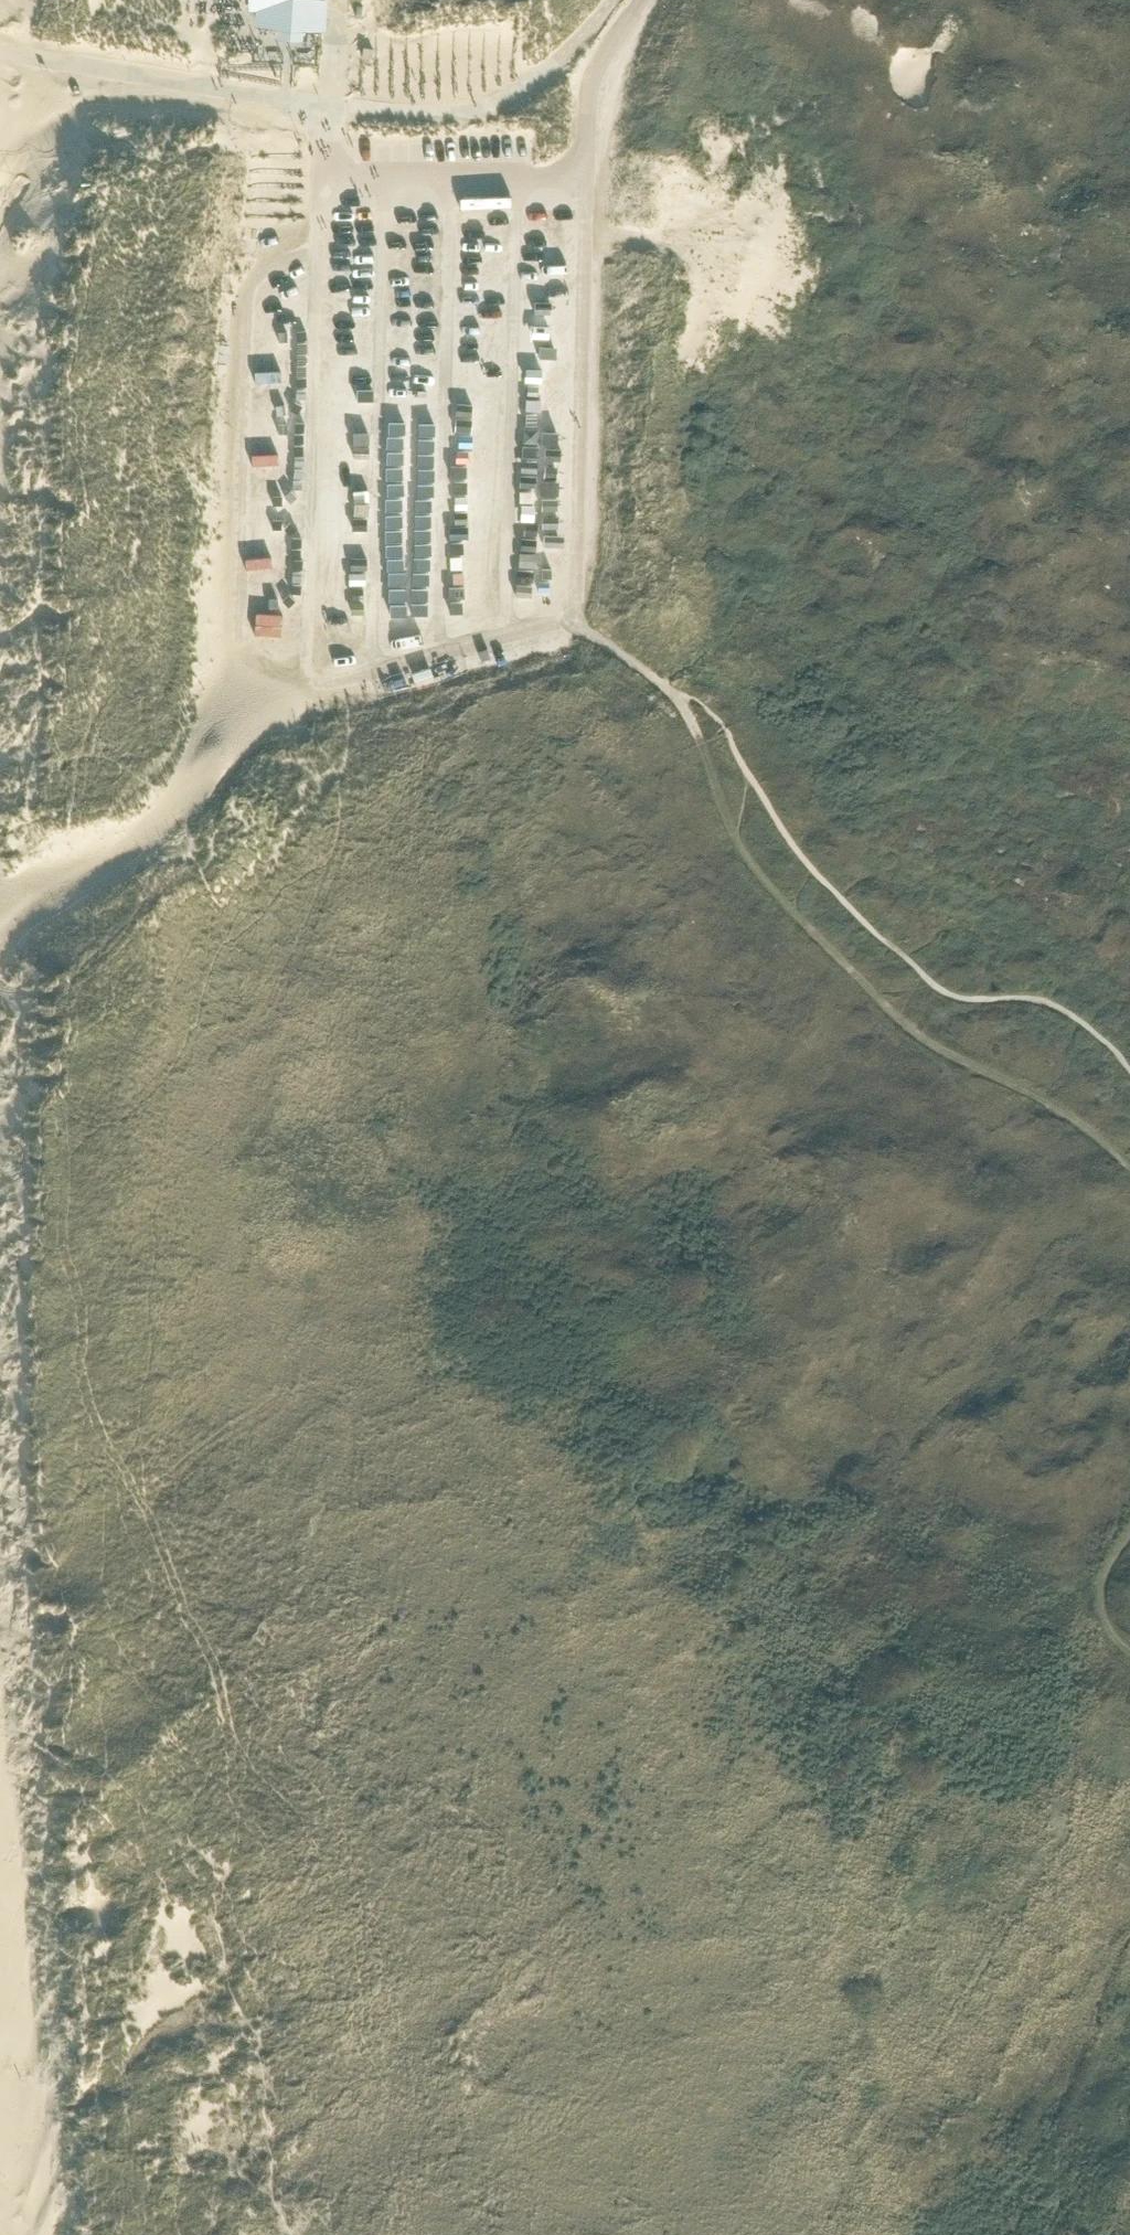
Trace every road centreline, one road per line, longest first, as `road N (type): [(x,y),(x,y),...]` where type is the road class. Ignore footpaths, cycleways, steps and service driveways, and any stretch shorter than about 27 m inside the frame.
road 1 (track): [(1129,1168),(1028,1092),(920,1051),(736,843),(676,694)]
road 2 (unclassified): [(327,140),(324,168),(587,172),(589,124),(615,42),(645,0)]
road 3 (track): [(676,694),(576,619)]

